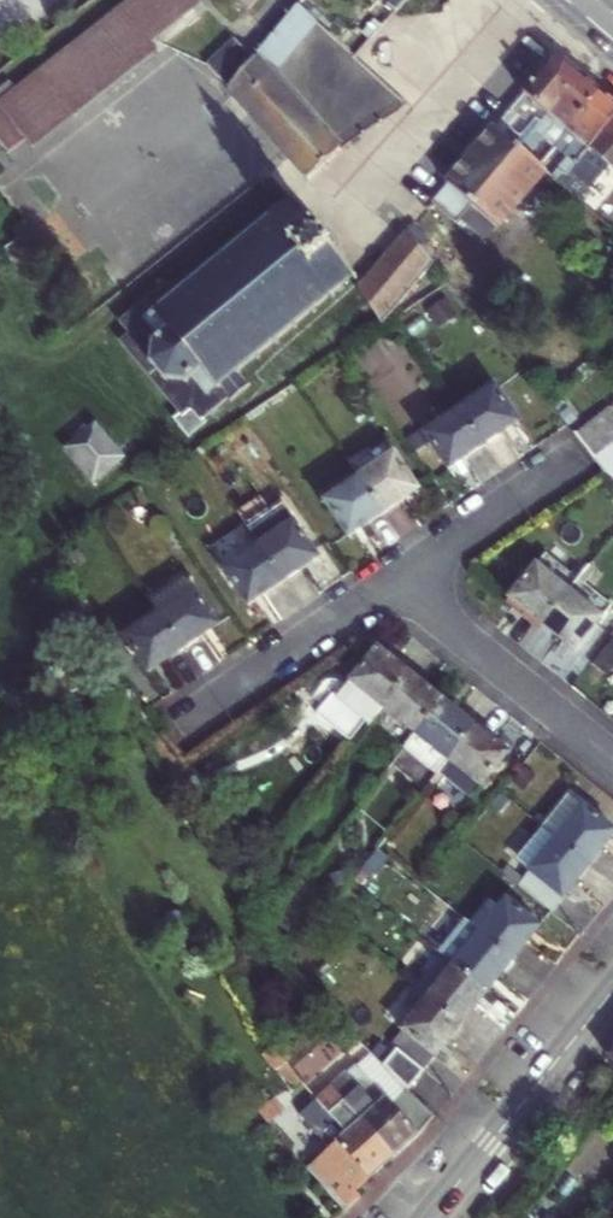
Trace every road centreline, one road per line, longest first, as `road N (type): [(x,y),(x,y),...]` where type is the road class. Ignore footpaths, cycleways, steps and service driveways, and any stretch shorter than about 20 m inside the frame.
road 1 (tertiary): [(431,1217),(612,992)]
road 2 (residential): [(351,214),(537,0)]
road 3 (residential): [(612,756),(399,578)]
road 4 (residential): [(399,578),(186,716)]
road 5 (residential): [(399,578),(571,462)]

